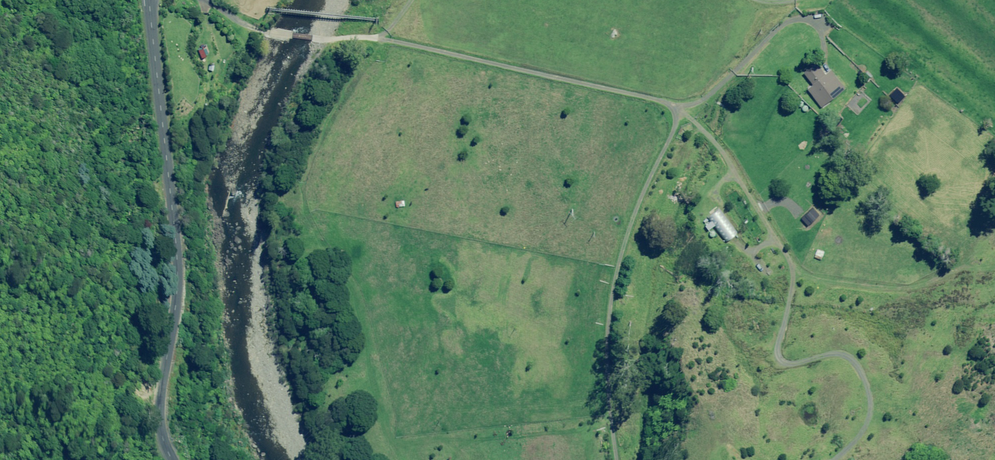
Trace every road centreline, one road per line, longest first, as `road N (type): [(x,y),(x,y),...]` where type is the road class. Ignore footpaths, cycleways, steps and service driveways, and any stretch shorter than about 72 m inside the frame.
road 1 (track): [(204,0),(265,34),(401,44),(558,78),(674,117)]
road 2 (unclassified): [(175,459),(163,398),(179,257),(151,0)]
road 3 (track): [(674,117),(618,240),(608,361),(617,459)]
road 4 (track): [(801,0),(755,54),(674,117)]

